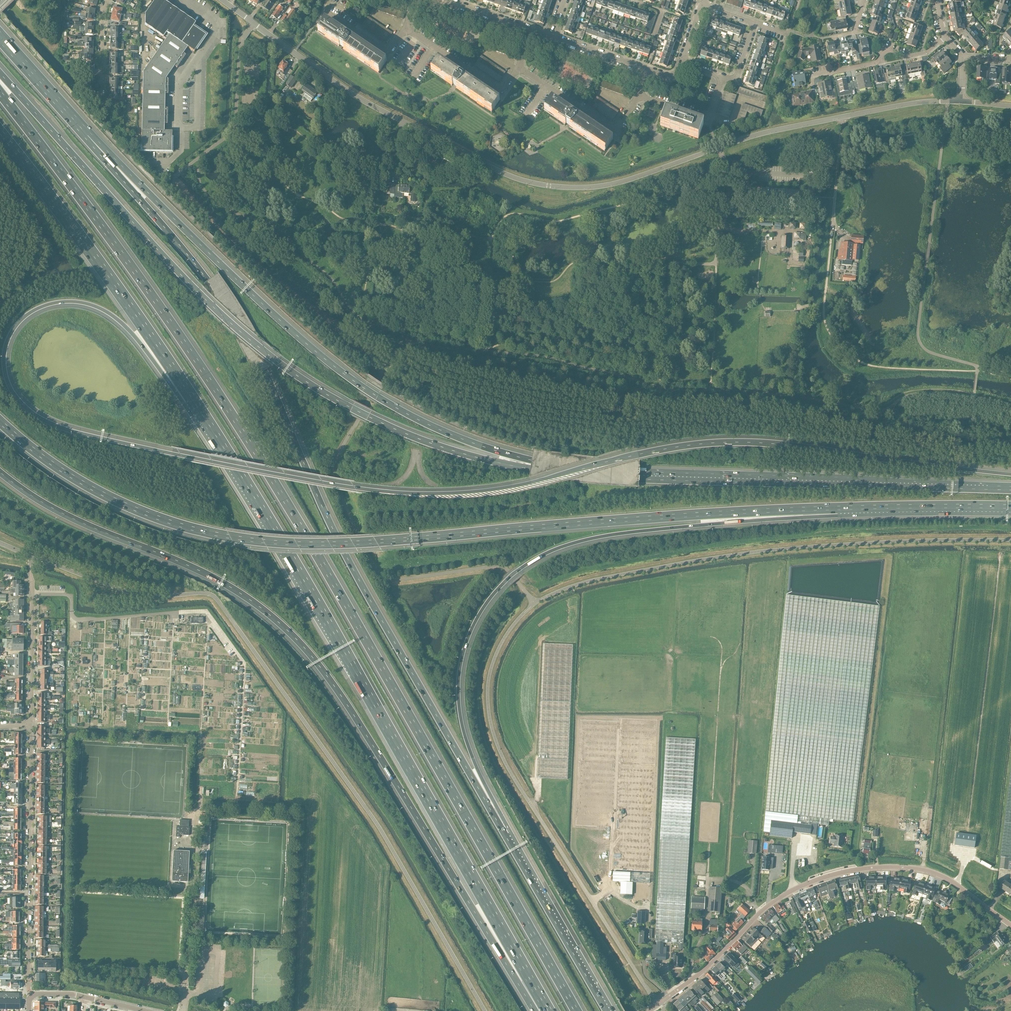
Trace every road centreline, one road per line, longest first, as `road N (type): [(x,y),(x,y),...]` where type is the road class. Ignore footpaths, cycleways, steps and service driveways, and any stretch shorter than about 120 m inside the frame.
road 1 (motorway): [(1010,475),(737,442),(681,446),(475,493),(357,489),(53,424),(11,391),(5,347),(37,309),(86,303),(122,323),(192,399)]
road 2 (motorway): [(577,1010),(222,396),(0,94)]
road 3 (motorway): [(0,421),(55,466),(141,512),(258,542),(376,543),(837,508)]
road 4 (motorway): [(507,836),(335,534),(253,347),(88,136)]
road 5 (motorway): [(0,472),(79,522),(214,578),(293,636),(350,710),(543,1010)]
road 6 (motorway): [(579,471),(530,469),(434,444),(291,371),(218,313),(0,73)]
road 7 (motorway): [(192,399),(545,1010)]
road 8 (motorway): [(507,836),(467,741),(459,697),(469,636),(507,580),(575,543),(837,508)]
road 9 (motorway): [(579,471),(462,439),(364,388),(288,327),(88,136)]
road 10 (unclassified): [(254,23),(357,97),(526,182),(606,186),(719,148)]
road 11 (motorway): [(1010,488),(579,471)]
road 12 (unclassified): [(663,1000),(768,905),(834,874),(924,870),(1010,925)]
road 13 (motorway): [(0,134),(192,399)]
road 14 (residential): [(31,724),(32,996)]
road 15 (unclassified): [(719,148),(903,105),(961,102)]
road 16 (motorway): [(609,1010),(507,836)]
road 17 (motorway): [(837,508),(1010,506)]
road 18 (residential): [(639,95),(617,127),(608,128),(519,67)]
road 19 (residential): [(811,76),(874,64),(886,49),(920,54),(945,37)]
road 20 (residential): [(32,578),(31,724)]
road 21 (residential): [(519,67),(496,89),(405,28)]
road 22 (motorway): [(88,136),(0,37)]

